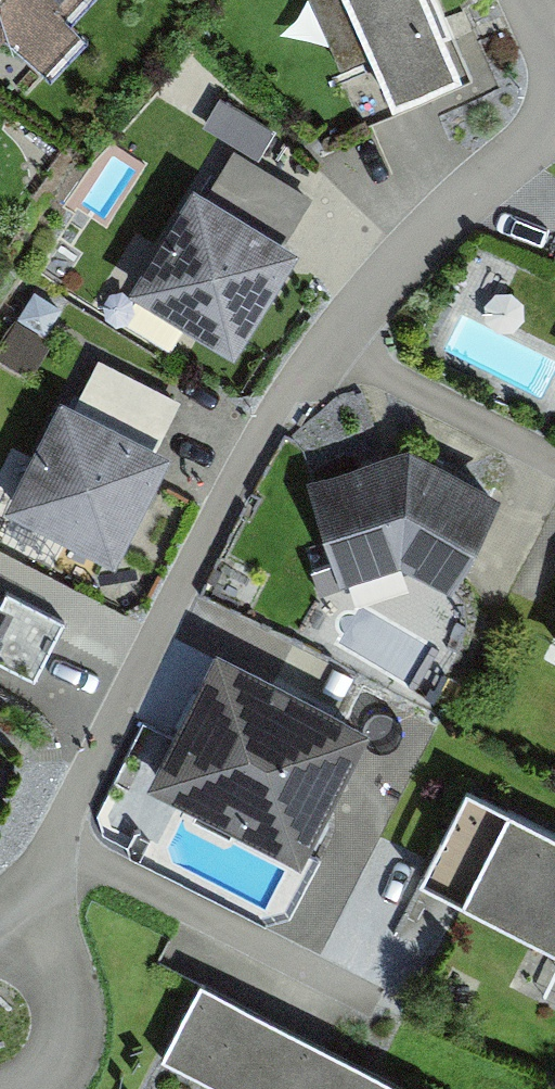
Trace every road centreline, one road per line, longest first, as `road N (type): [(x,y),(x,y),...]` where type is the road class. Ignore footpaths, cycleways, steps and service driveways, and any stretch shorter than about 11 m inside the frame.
road 1 (residential): [(0,963),(53,840),(273,407),(437,218),(554,116)]

